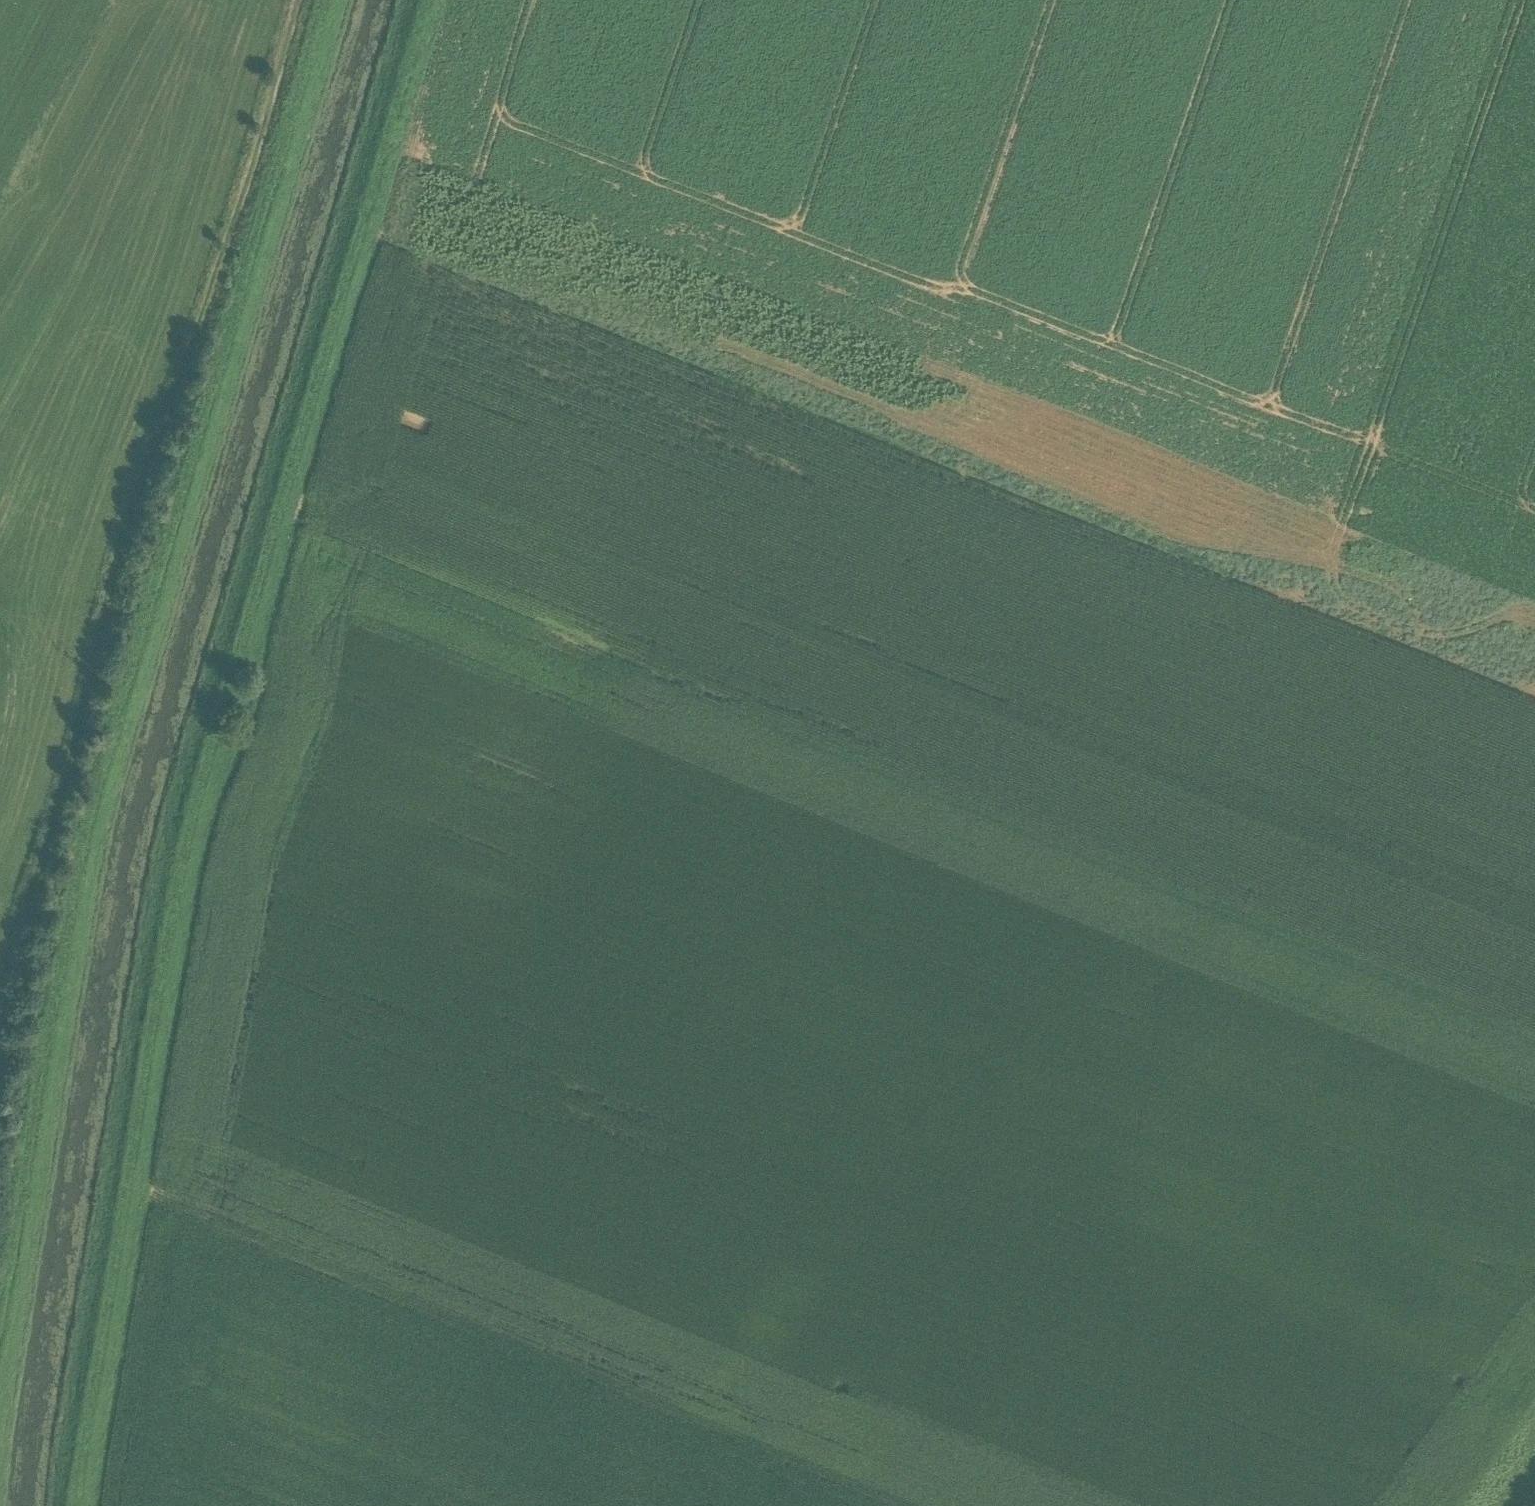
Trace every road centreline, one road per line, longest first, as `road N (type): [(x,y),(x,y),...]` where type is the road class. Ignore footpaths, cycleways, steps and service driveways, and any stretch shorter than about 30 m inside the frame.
road 1 (track): [(0,992),(71,776),(122,546),(115,507)]

